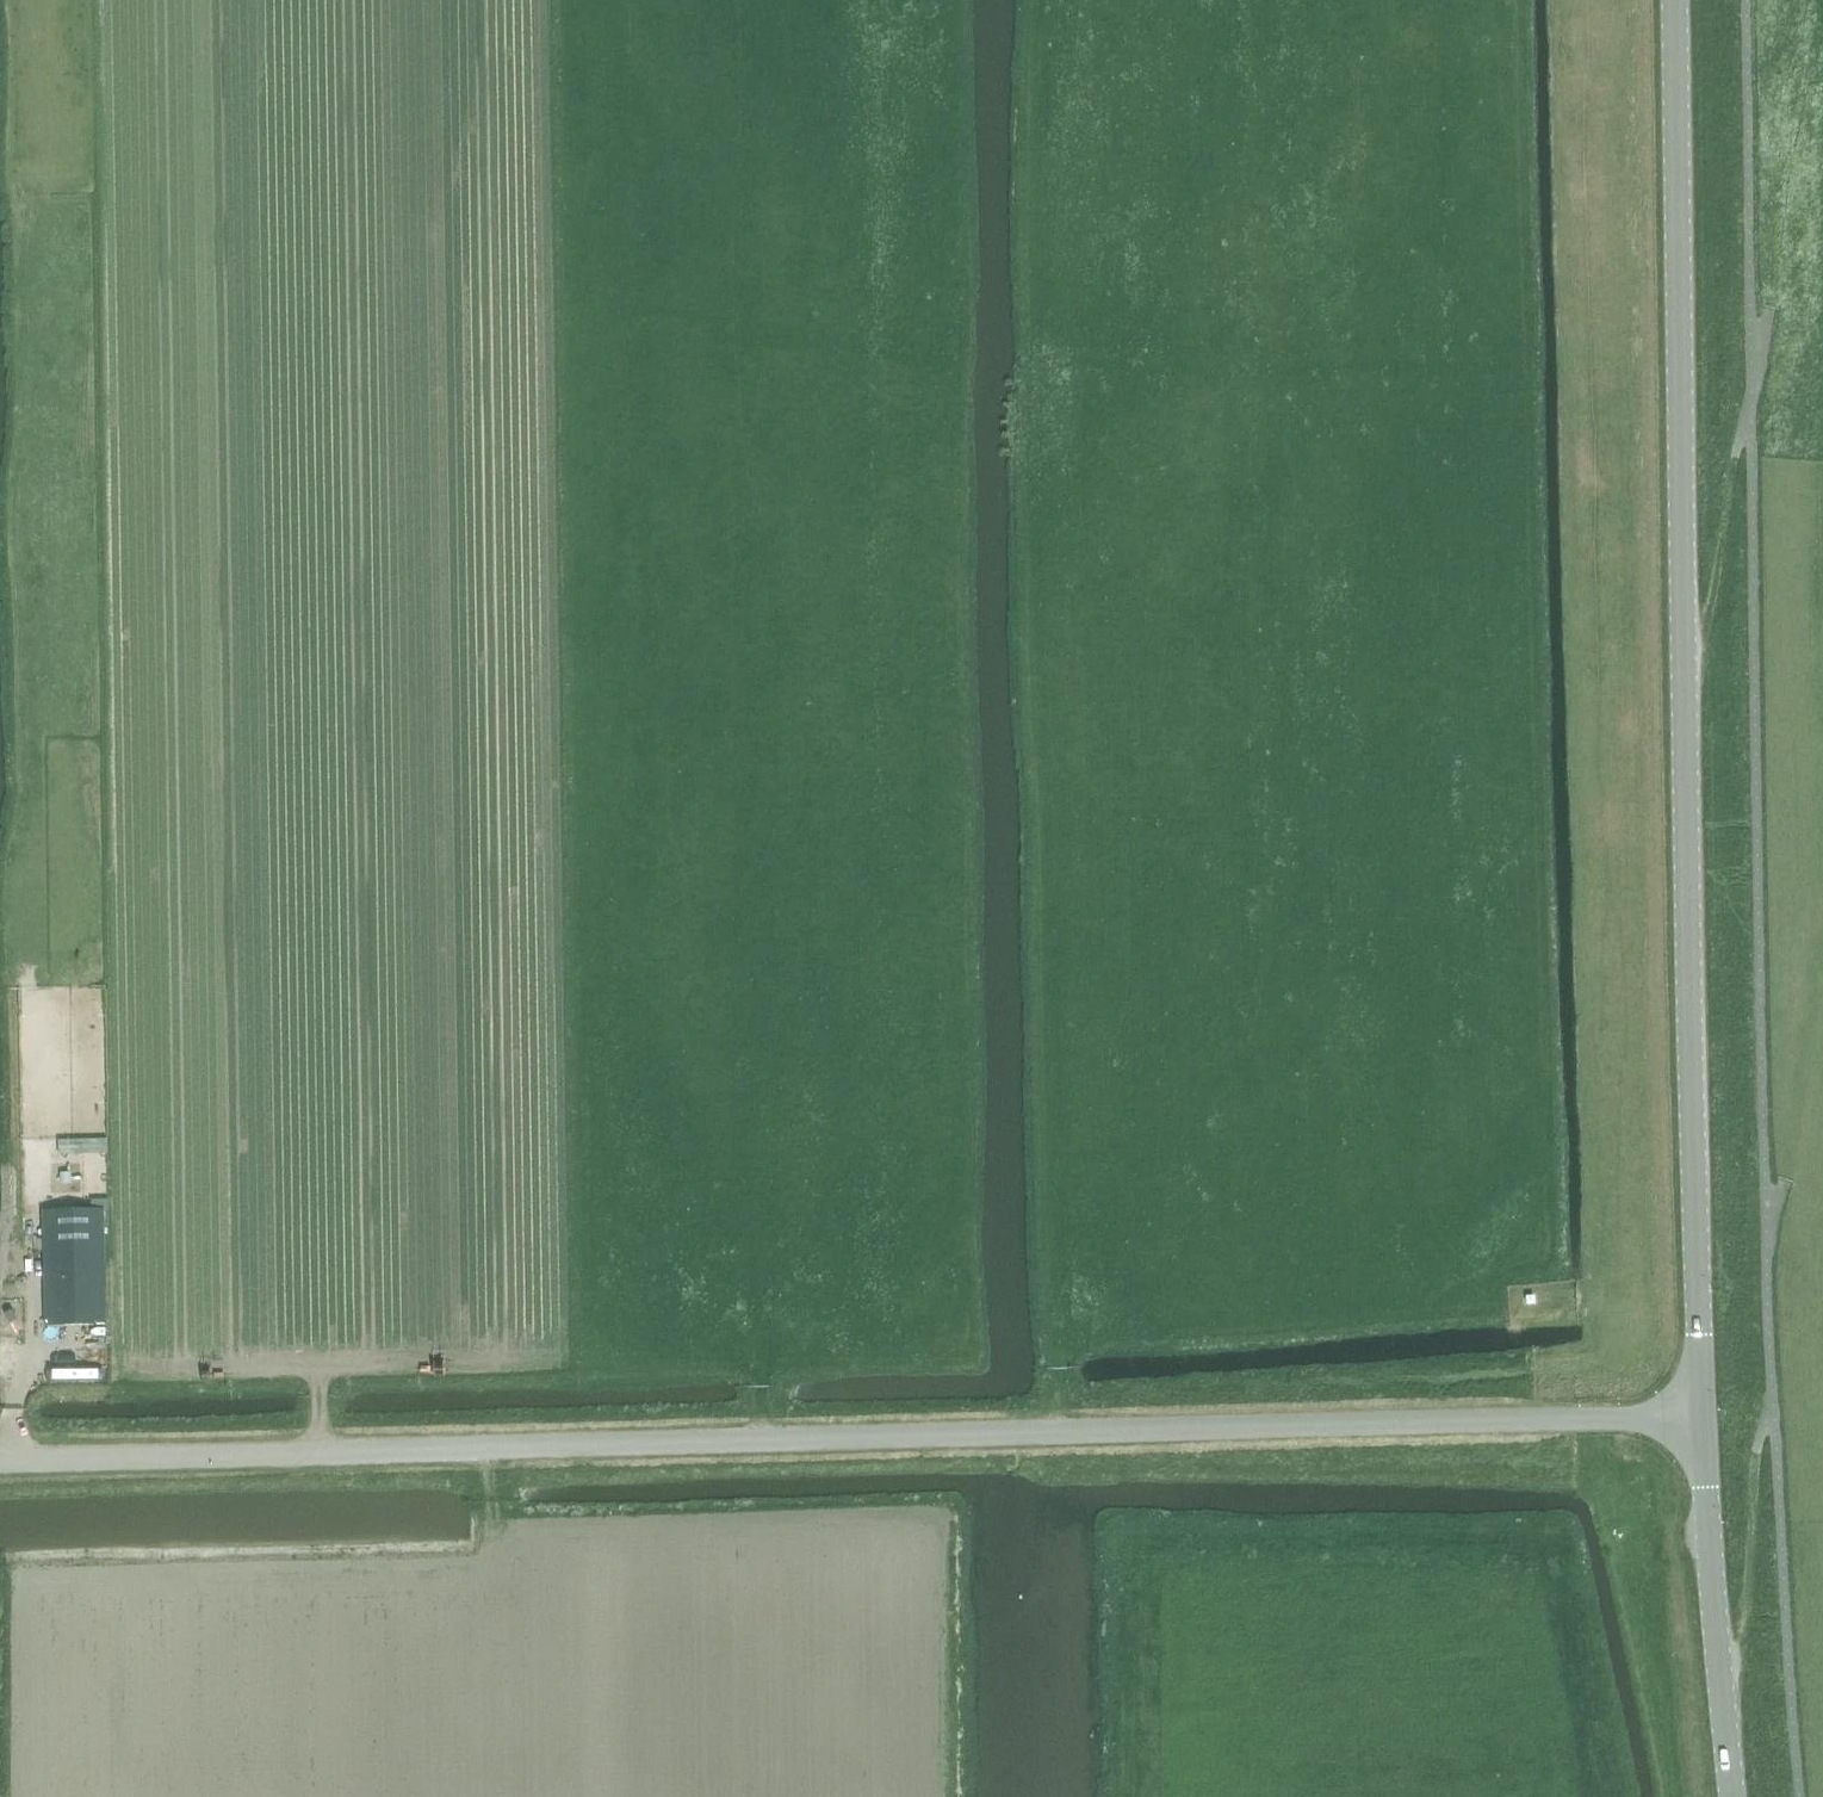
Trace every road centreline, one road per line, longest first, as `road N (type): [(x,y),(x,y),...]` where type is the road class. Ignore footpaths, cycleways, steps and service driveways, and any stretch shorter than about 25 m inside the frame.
road 1 (unclassified): [(0,1460),(1699,1421)]
road 2 (tertiary): [(1699,1421),(1676,0)]
road 3 (tertiary): [(1731,1796),(1699,1421)]

